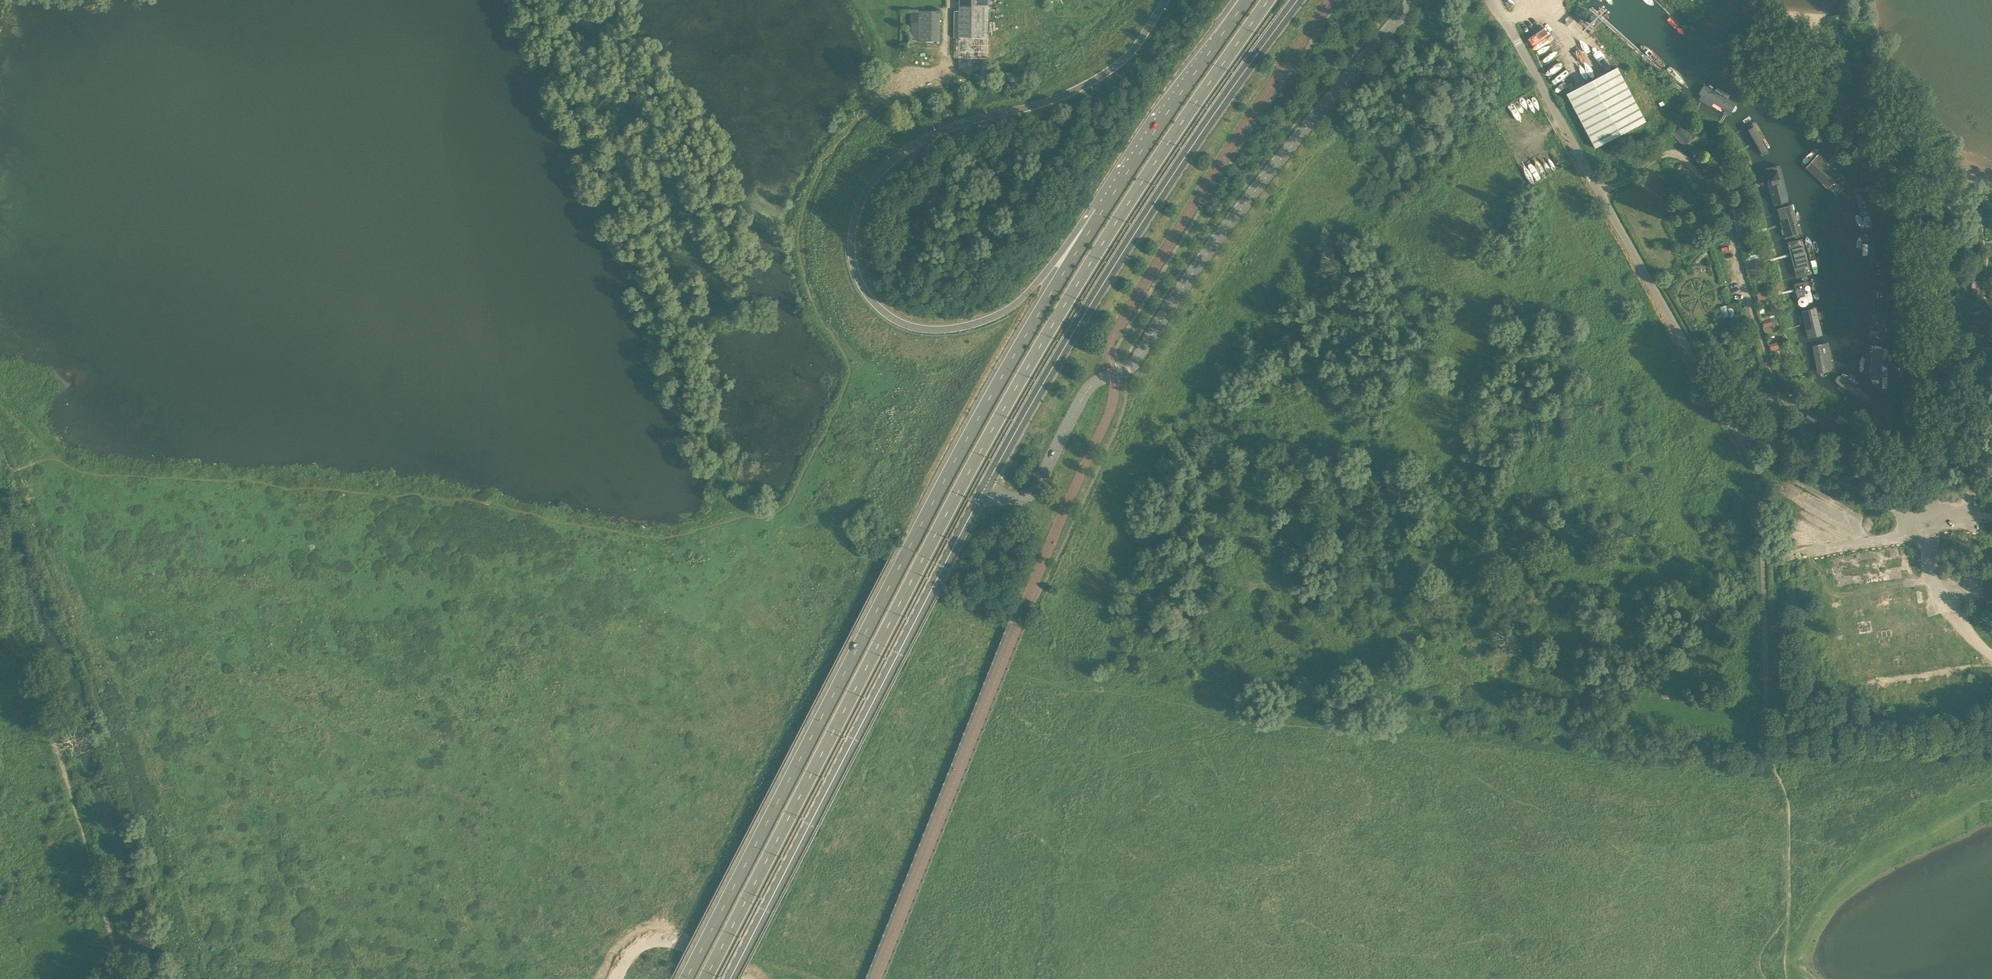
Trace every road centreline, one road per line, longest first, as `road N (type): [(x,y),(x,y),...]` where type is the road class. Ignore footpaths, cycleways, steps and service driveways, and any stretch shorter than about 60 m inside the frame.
road 1 (primary): [(997,371),(686,978)]
road 2 (primary): [(705,978),(998,414)]
road 3 (unclassified): [(1413,0),(1189,277),(1137,360),(1127,436)]
road 4 (unclassified): [(1730,423),(1494,0)]
road 5 (primary): [(1018,378),(1268,0)]
road 6 (primary): [(1246,0),(1121,172),(997,371)]
road 7 (unclassified): [(1730,423),(1908,514),(1991,517)]
road 8 (track): [(1920,534),(1936,585),(1991,657)]
road 9 (track): [(1920,534),(1781,555)]
road 10 (track): [(1991,665),(1865,683)]
road 11 (unclassified): [(1127,436),(1018,378)]

